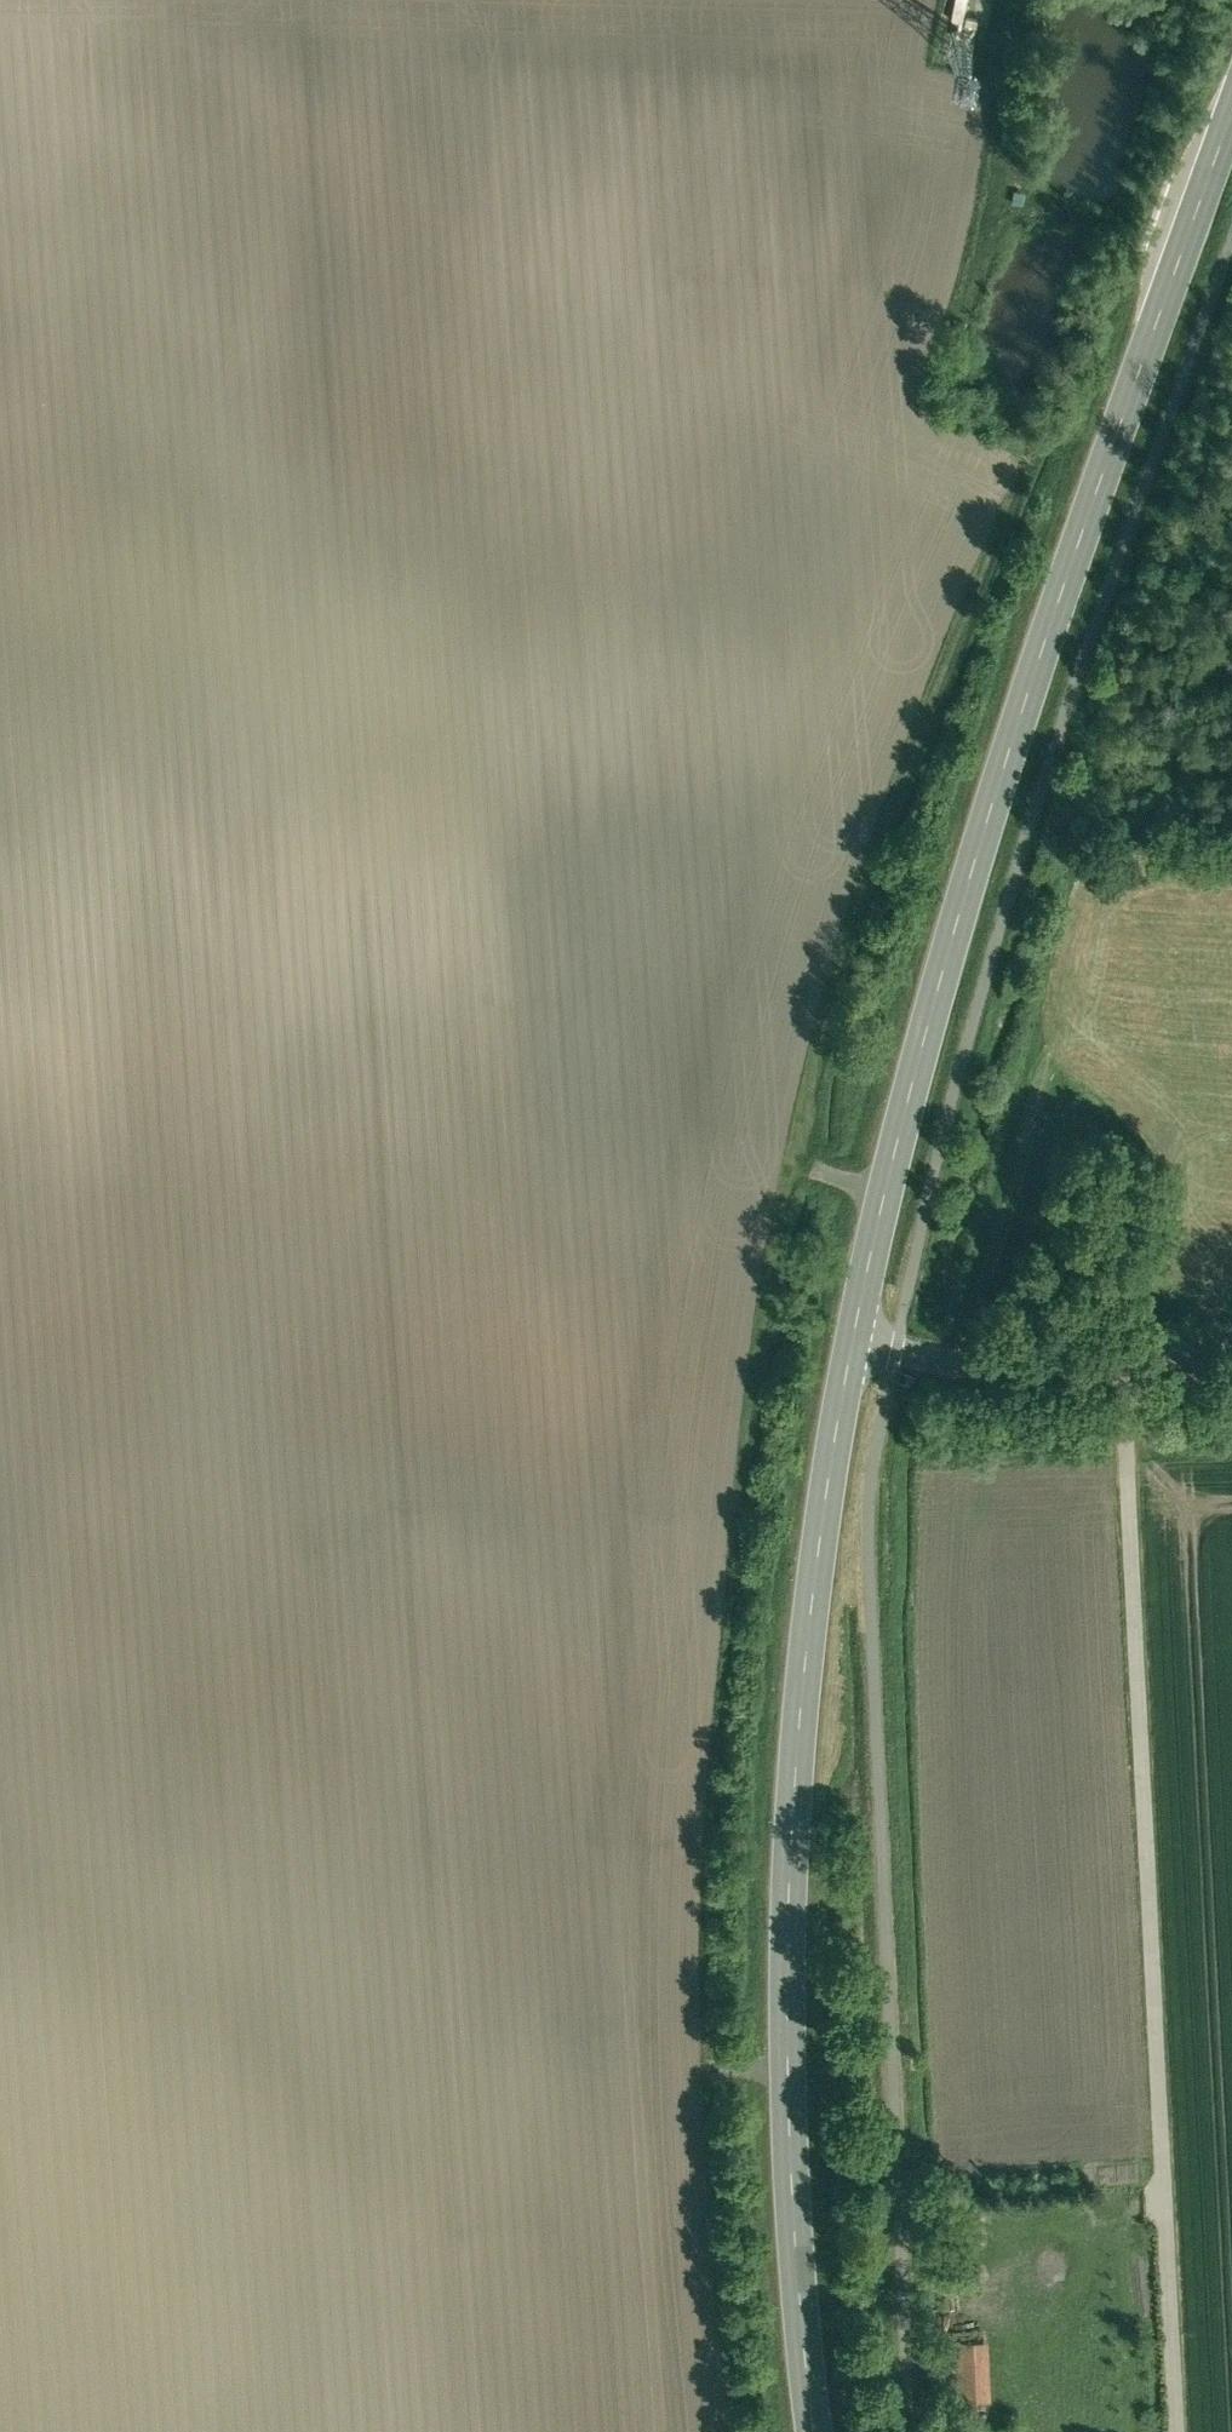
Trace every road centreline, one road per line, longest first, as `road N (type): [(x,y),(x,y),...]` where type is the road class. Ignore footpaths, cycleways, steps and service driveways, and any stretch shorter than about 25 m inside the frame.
road 1 (primary): [(848,1347),(939,983),(1053,615),(1231,113)]
road 2 (primary): [(814,2431),(795,2268),(789,1879),(808,1614),(848,1347)]
road 3 (unclassified): [(848,1347),(997,1372),(1231,1356)]

